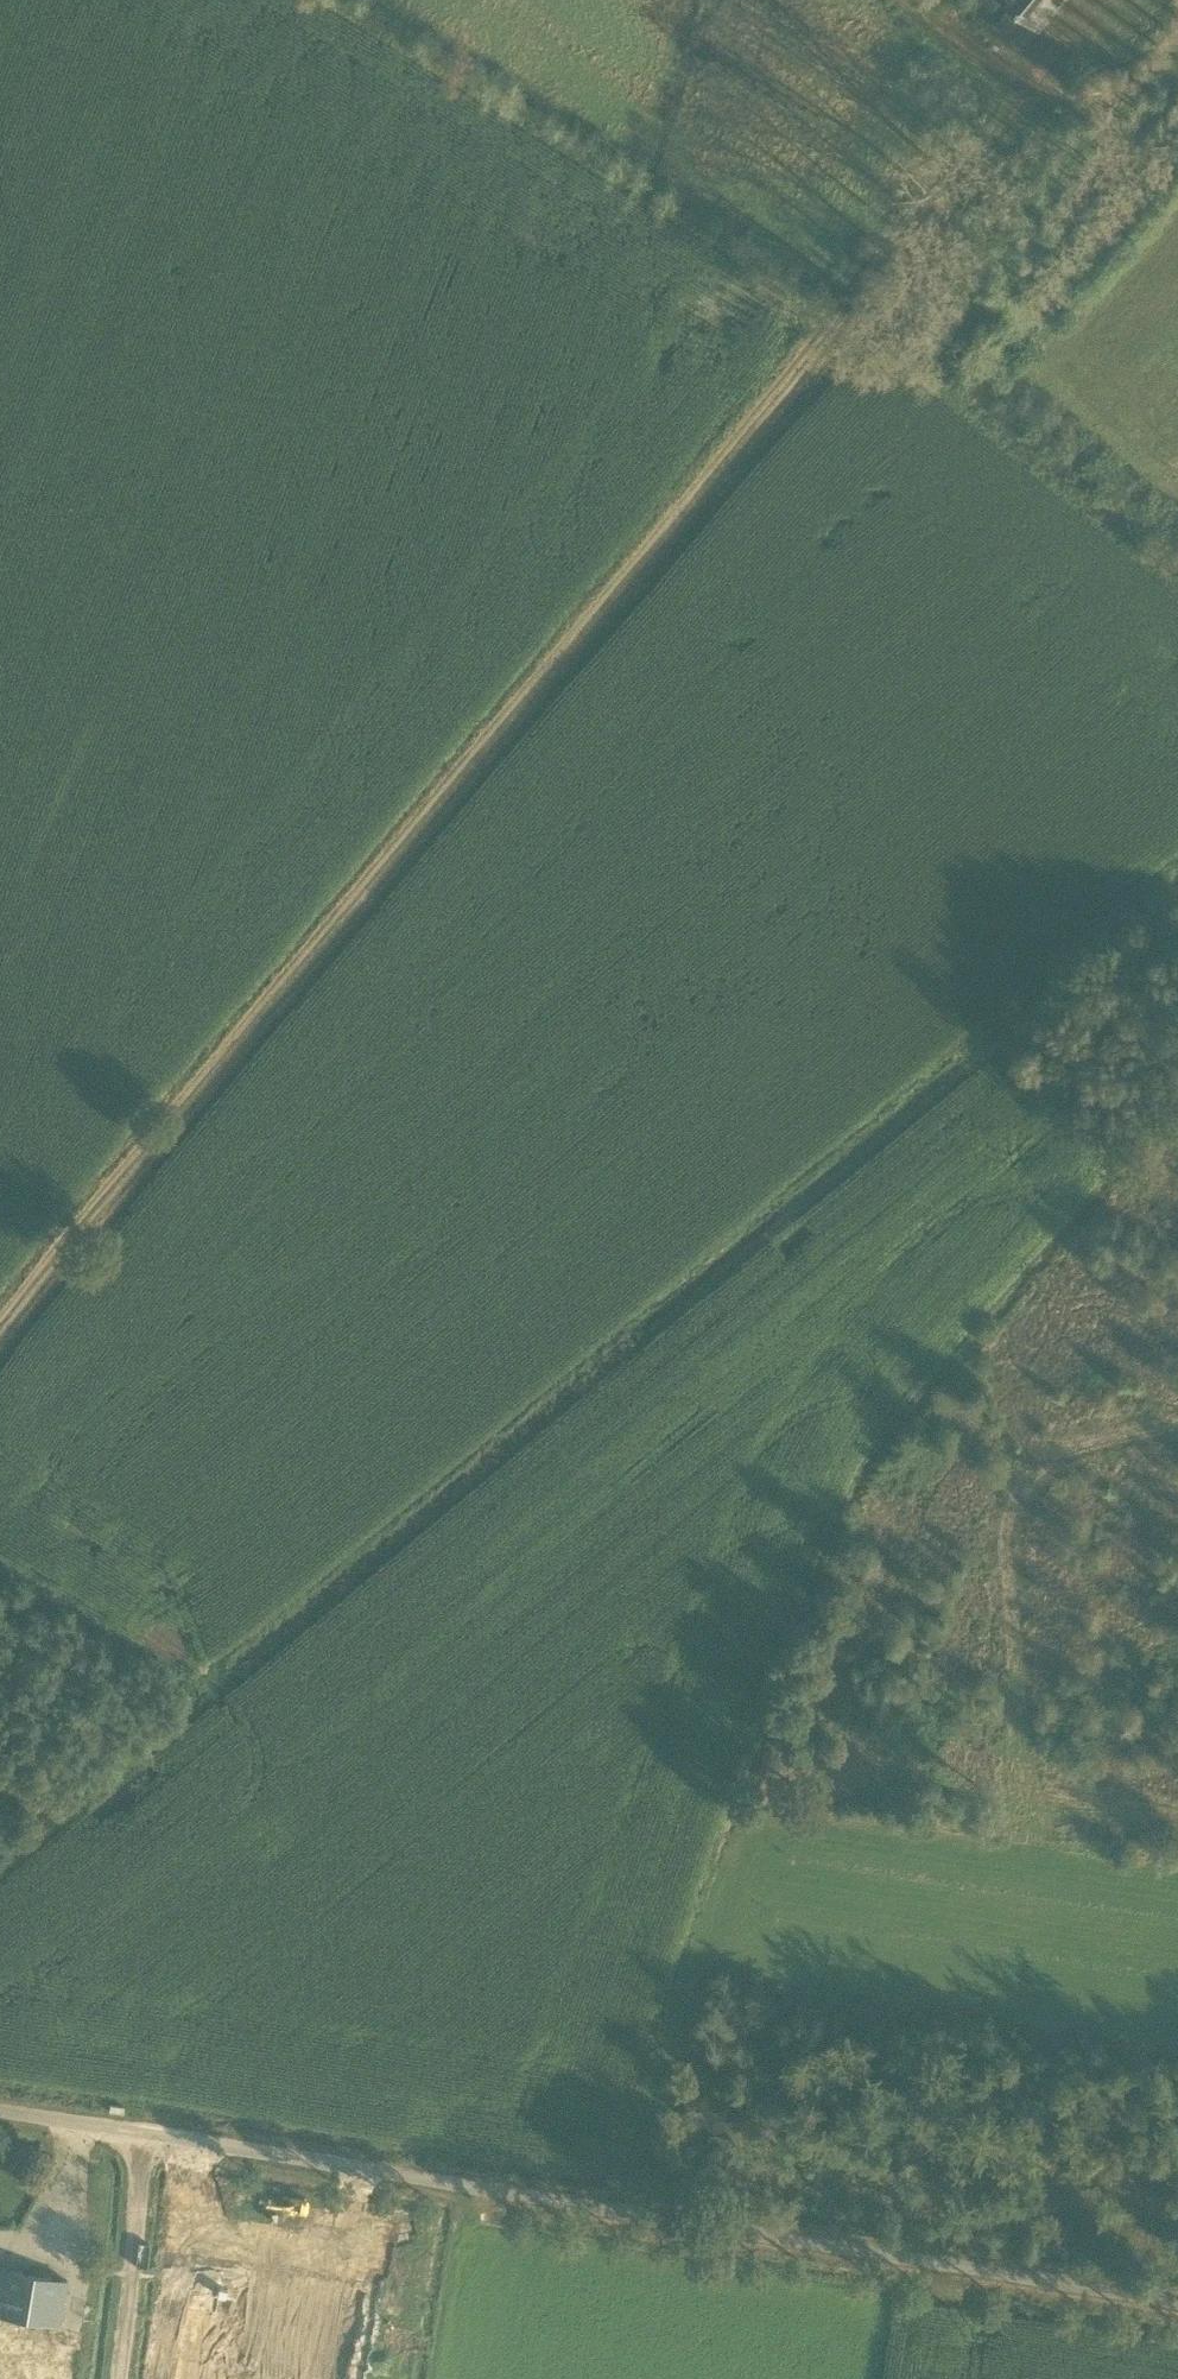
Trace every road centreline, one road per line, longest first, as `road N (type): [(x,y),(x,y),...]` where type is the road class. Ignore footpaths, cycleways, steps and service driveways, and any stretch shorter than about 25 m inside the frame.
road 1 (unclassified): [(1177,2307),(0,2112)]
road 2 (track): [(138,2134),(114,2378)]

